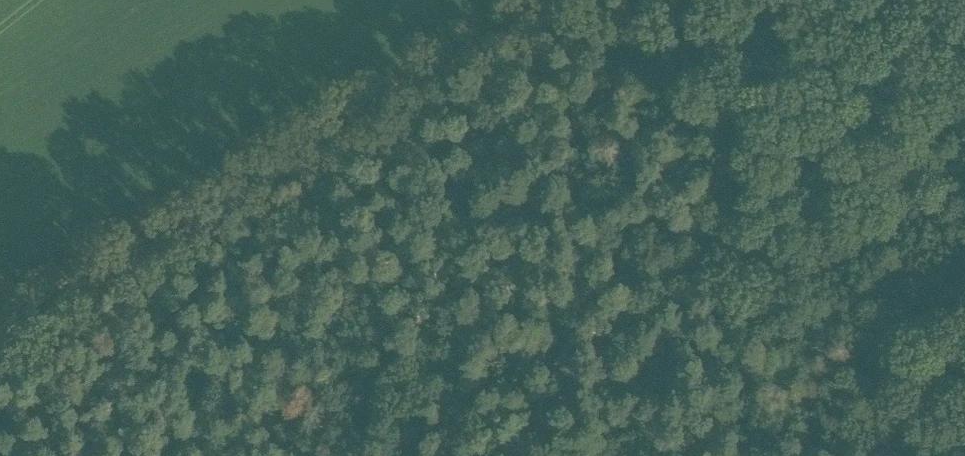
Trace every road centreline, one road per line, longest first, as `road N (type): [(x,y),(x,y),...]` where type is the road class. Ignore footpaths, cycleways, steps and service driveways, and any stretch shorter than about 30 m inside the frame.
road 1 (tertiary): [(0,348),(567,0)]

